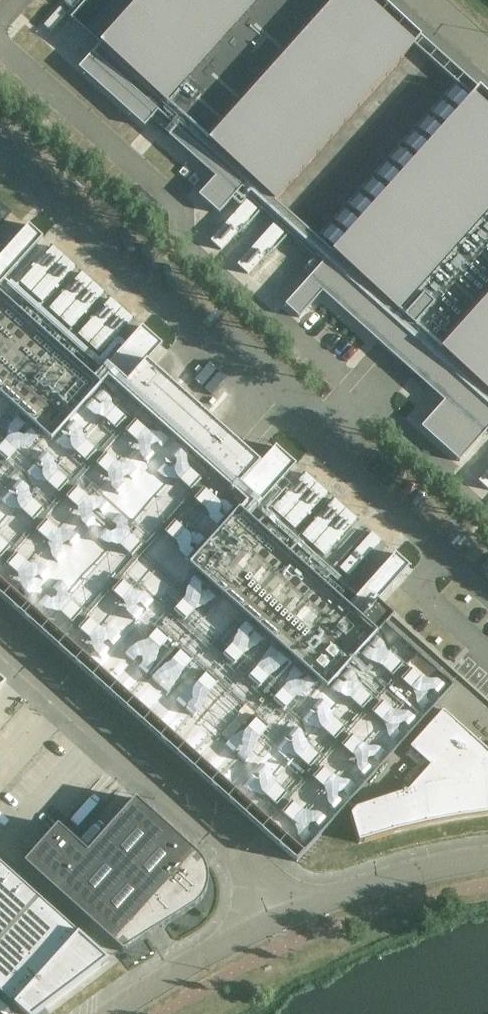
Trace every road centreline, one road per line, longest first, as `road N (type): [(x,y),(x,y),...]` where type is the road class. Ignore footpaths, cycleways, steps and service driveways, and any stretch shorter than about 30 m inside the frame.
road 1 (unclassified): [(281,912),(238,847),(0,633)]
road 2 (unclassified): [(281,912),(487,857)]
road 3 (unclassified): [(117,1013),(281,912)]

